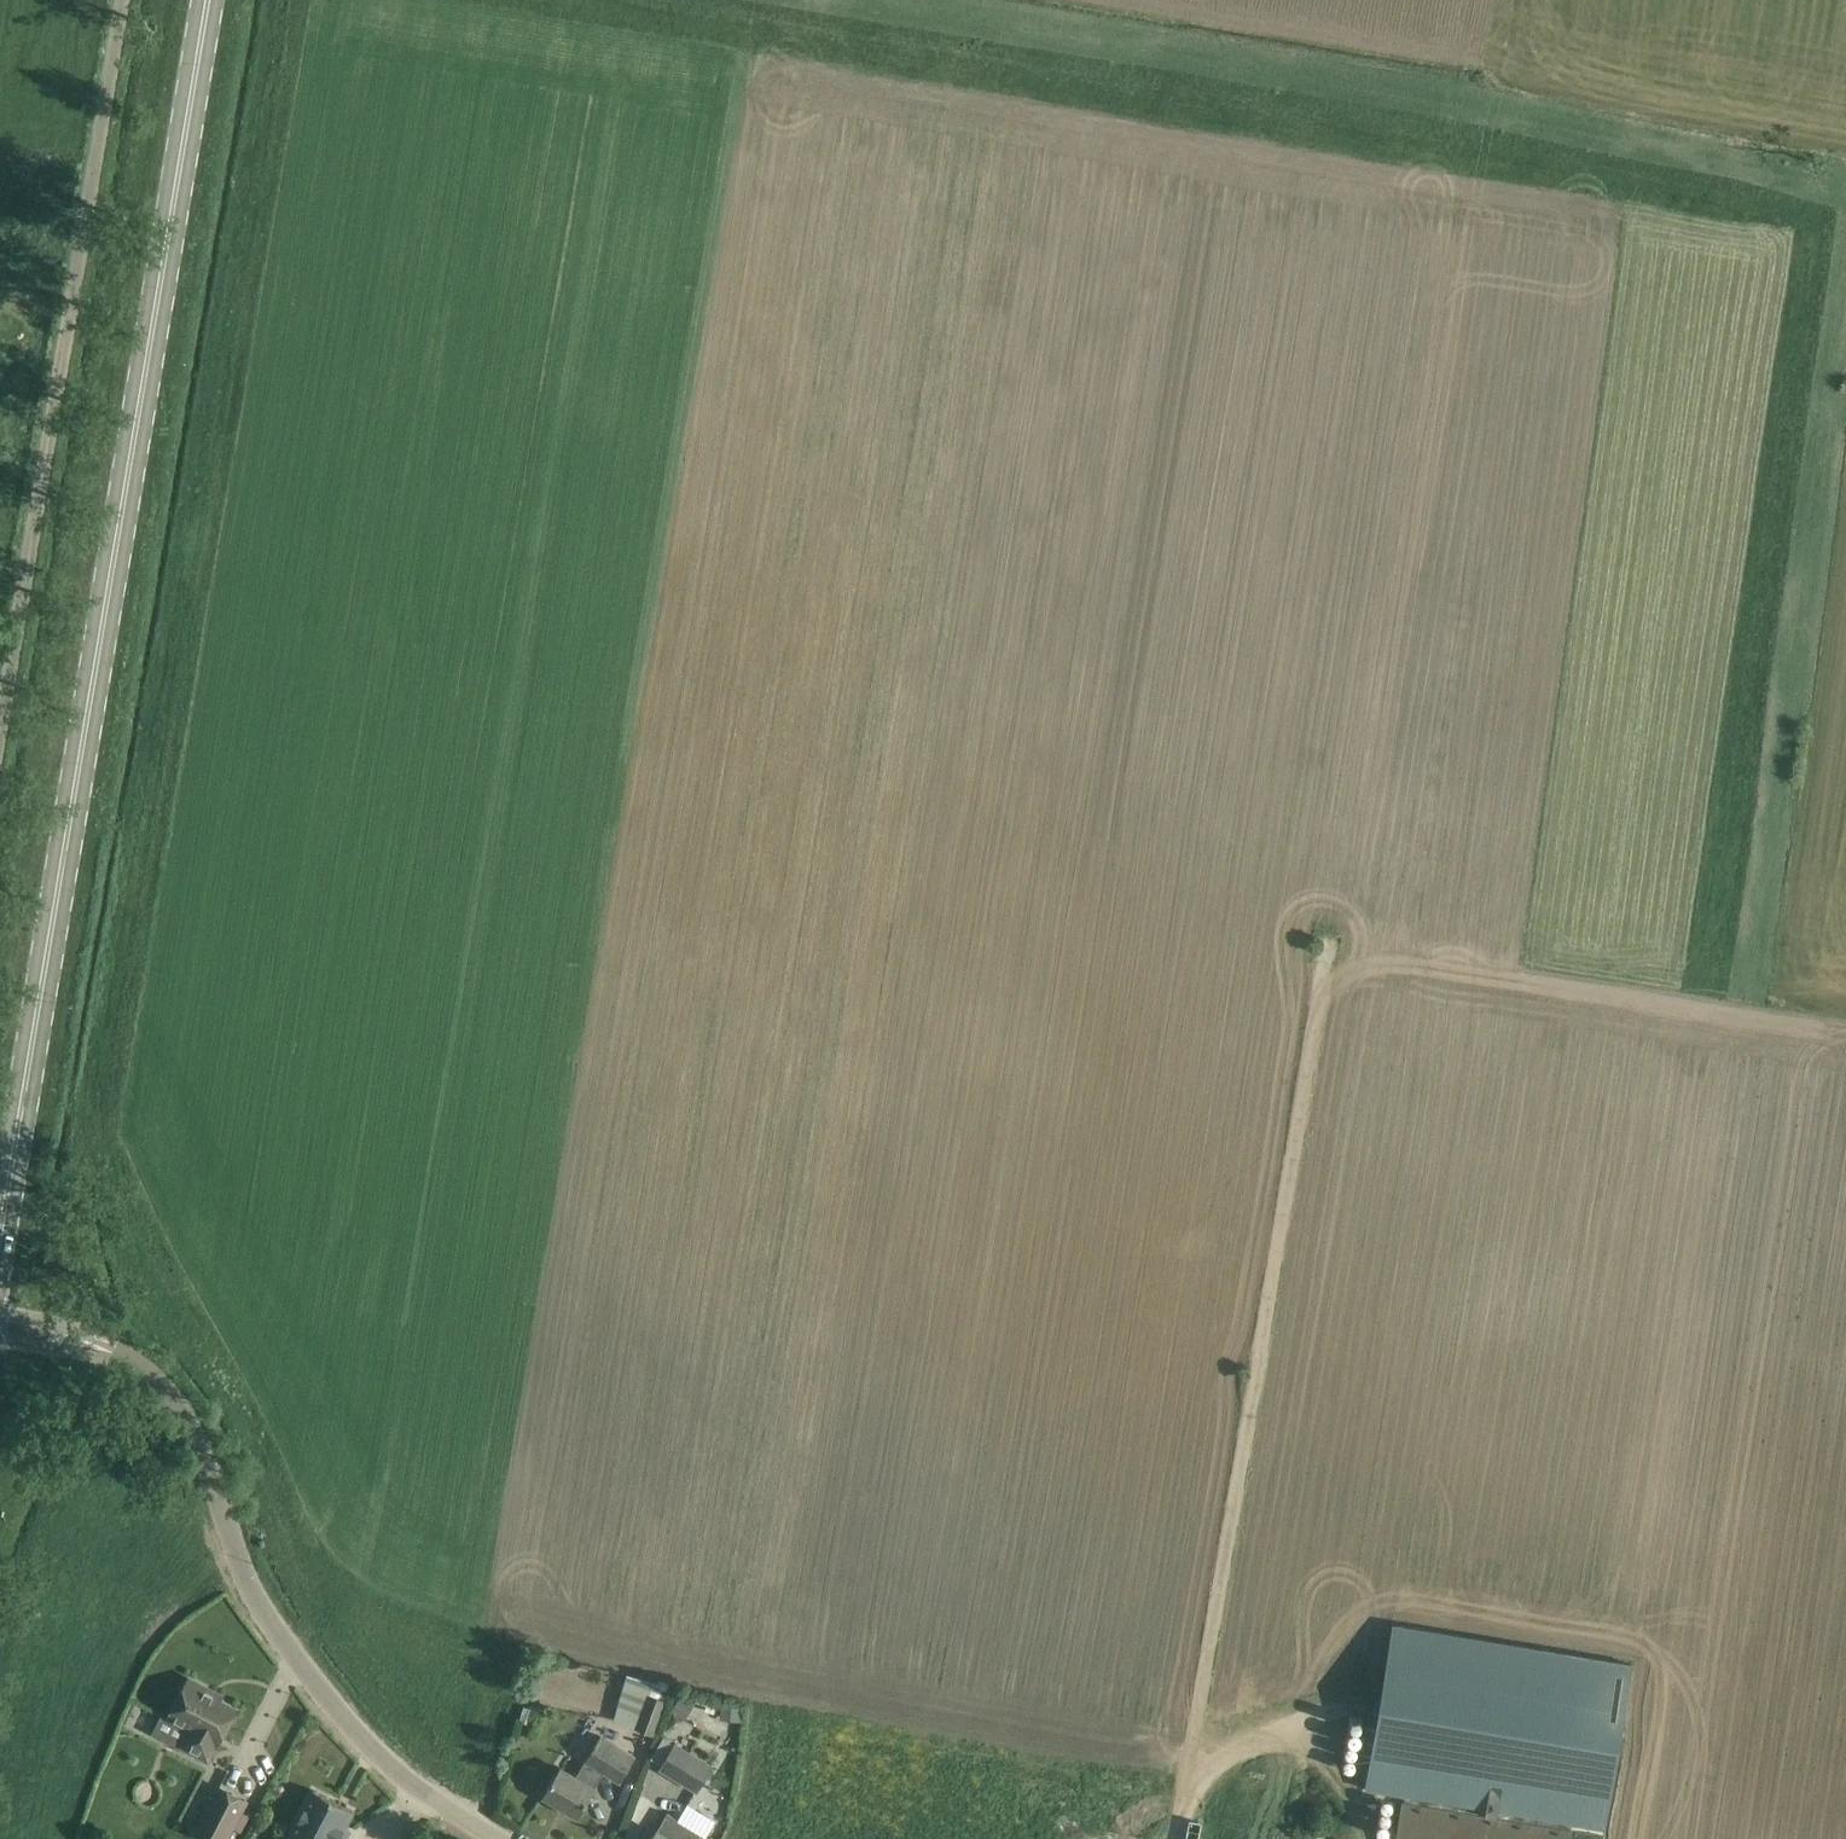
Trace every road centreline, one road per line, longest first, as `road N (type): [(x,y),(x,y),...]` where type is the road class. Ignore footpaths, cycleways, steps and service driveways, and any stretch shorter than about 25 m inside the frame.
road 1 (primary): [(0,1231),(207,0)]
road 2 (track): [(1175,1838),(1329,945)]
road 3 (unclassified): [(0,726),(123,0)]
road 4 (unclassified): [(500,1838),(364,1743),(255,1598),(211,1465),(181,1414),(151,1376),(94,1346)]

